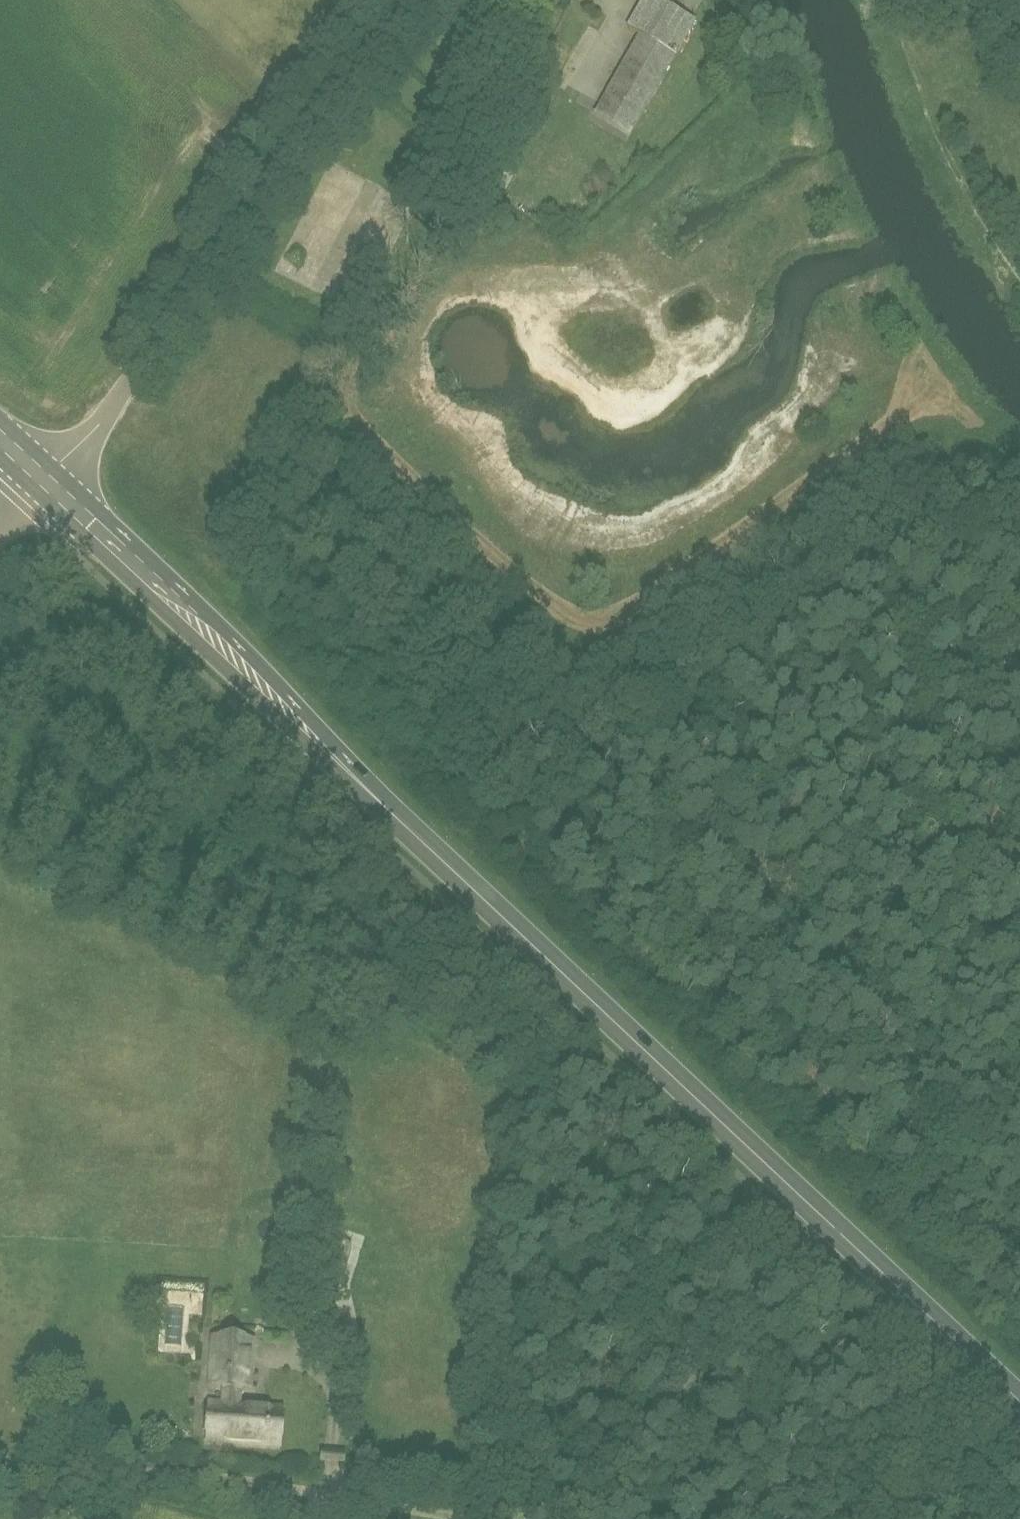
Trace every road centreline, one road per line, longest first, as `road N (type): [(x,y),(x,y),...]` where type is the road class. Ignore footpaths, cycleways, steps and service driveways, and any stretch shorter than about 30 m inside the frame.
road 1 (primary): [(46,490),(1019,1401)]
road 2 (residential): [(412,0),(319,95),(242,199),(159,345),(81,455),(46,490)]

